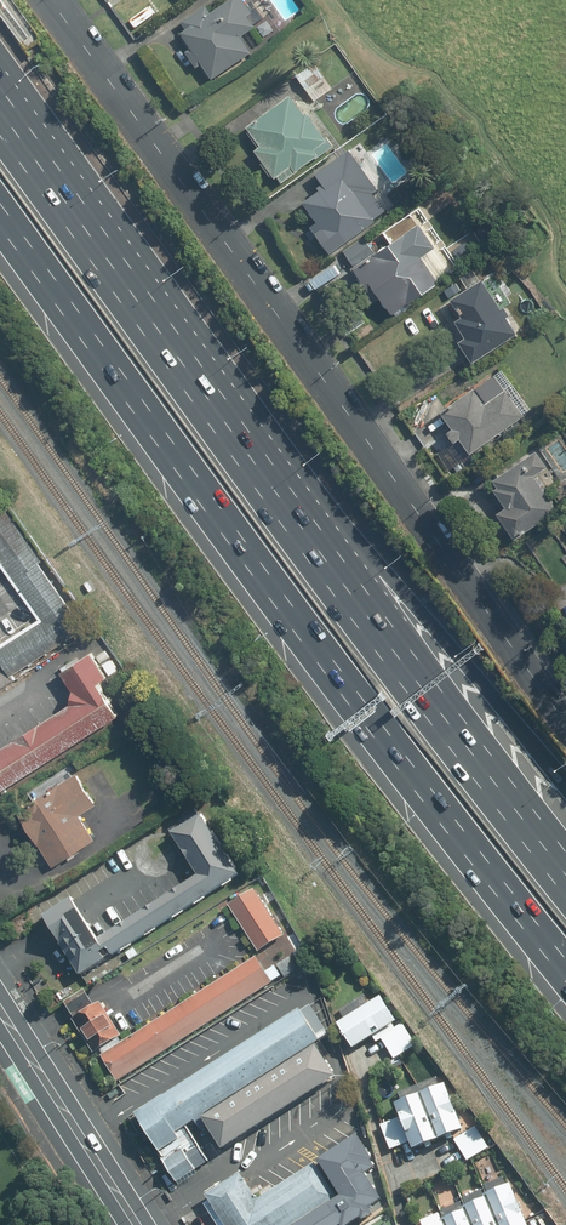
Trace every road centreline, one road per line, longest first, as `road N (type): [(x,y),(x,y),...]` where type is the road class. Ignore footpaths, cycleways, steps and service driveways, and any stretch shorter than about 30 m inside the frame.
road 1 (motorway): [(565,955),(371,708),(0,203)]
road 2 (residential): [(54,0),(565,712)]
road 3 (motorway): [(188,387),(565,893)]
road 4 (motorway): [(188,387),(298,481),(387,574),(565,784)]
road 5 (motorway): [(0,129),(188,387)]
road 6 (primary): [(0,1007),(139,1224)]

